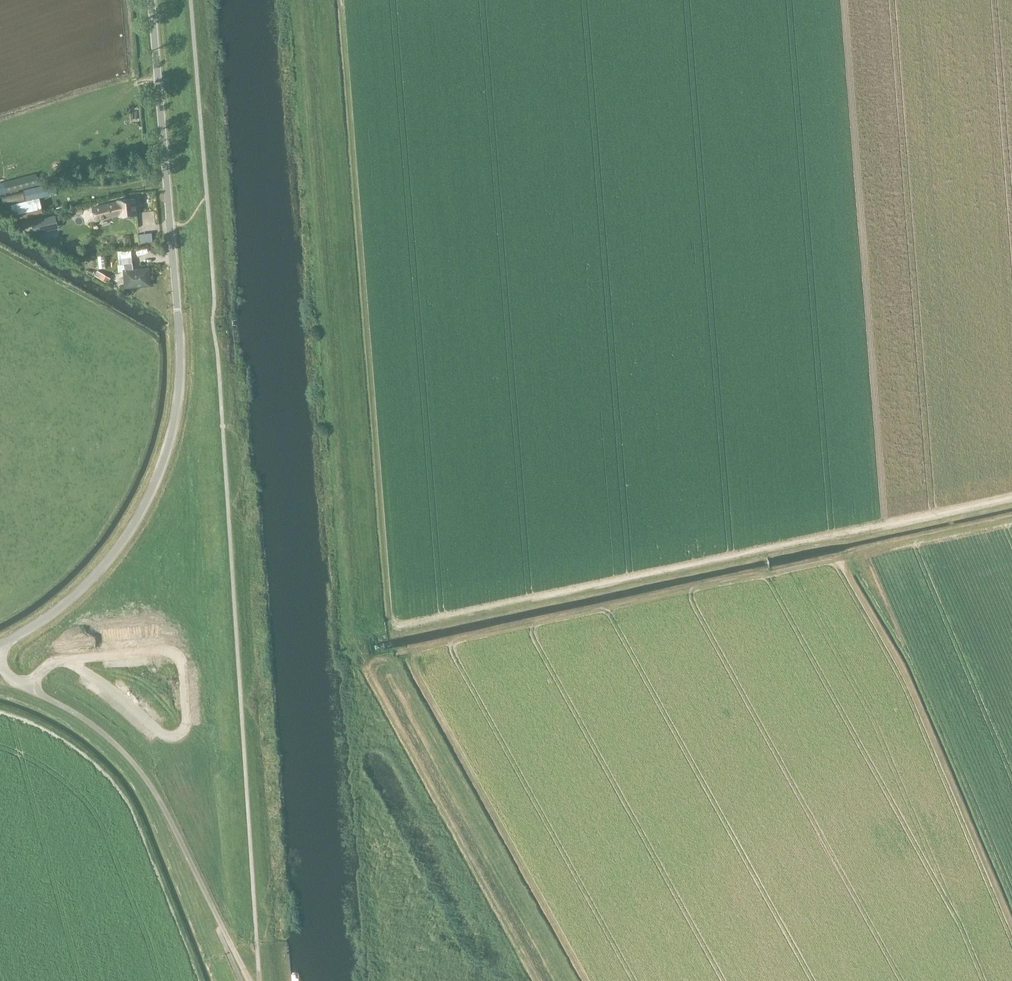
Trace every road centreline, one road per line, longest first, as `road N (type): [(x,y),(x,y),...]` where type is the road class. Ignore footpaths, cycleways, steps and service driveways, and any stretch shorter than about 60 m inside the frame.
road 1 (unclassified): [(0,645),(60,606),(109,558),(146,502),(173,427),(179,334),(151,0)]
road 2 (unclassified): [(222,927),(136,768),(100,732),(14,681),(0,662)]

